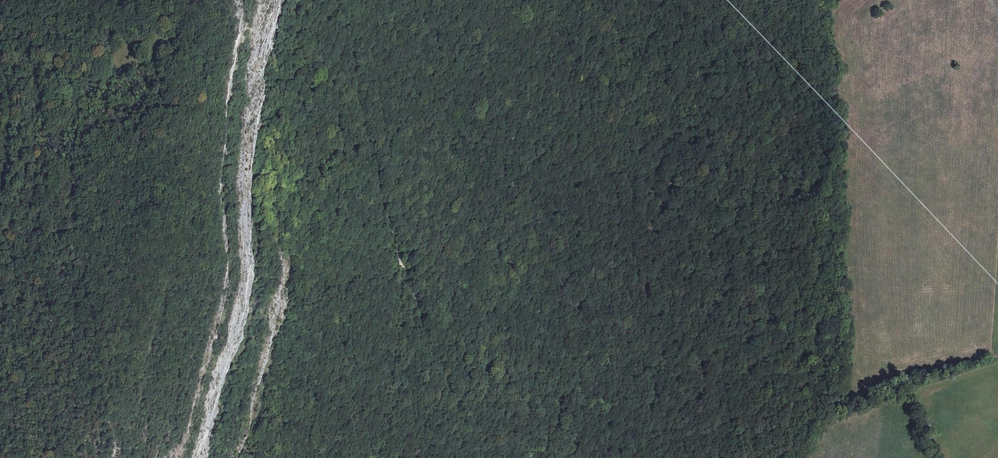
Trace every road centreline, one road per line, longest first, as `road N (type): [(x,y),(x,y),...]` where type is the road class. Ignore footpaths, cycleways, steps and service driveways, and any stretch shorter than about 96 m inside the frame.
road 1 (track): [(352,0),(363,126),(428,351),(455,405),(463,457)]
road 2 (track): [(783,457),(791,432),(786,387),(816,275),(821,207),(816,0)]

